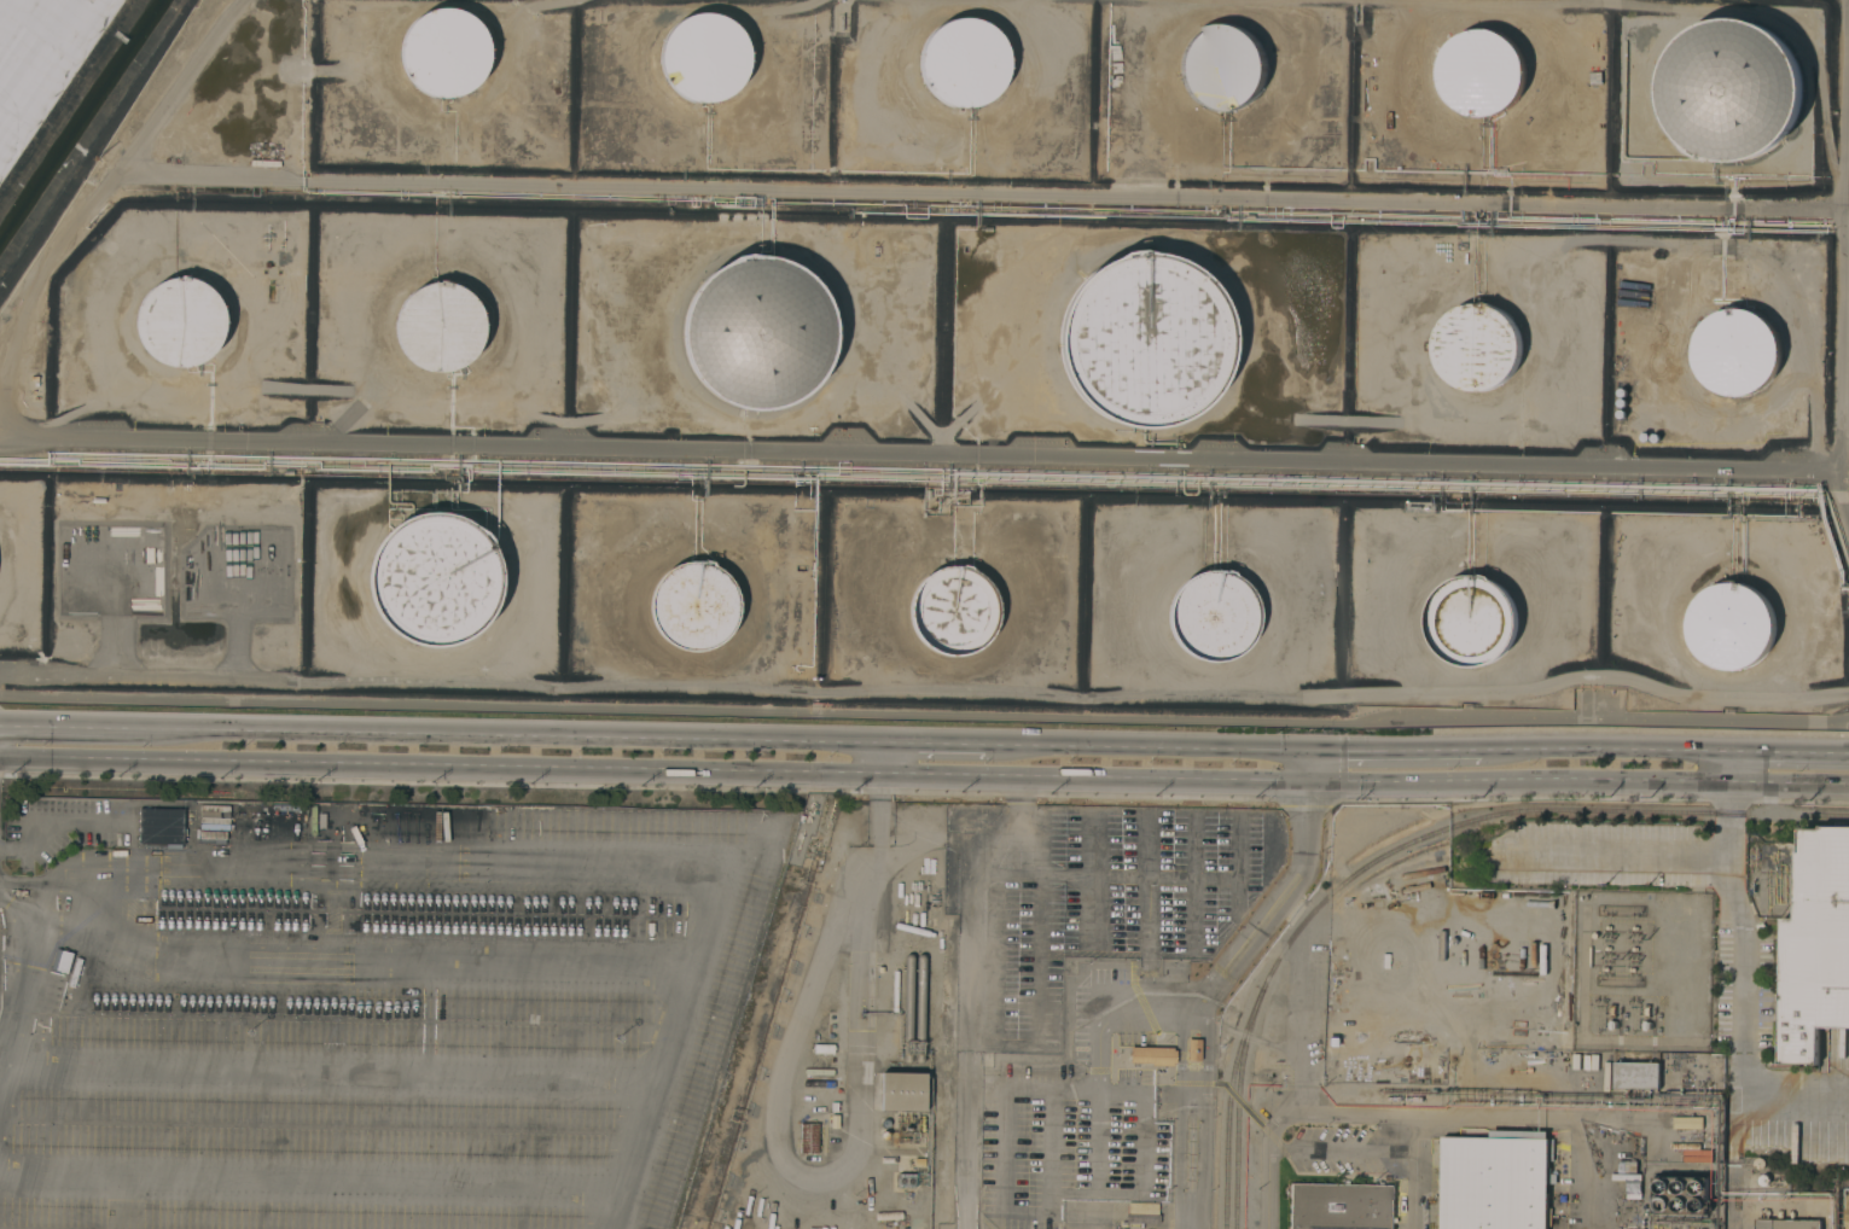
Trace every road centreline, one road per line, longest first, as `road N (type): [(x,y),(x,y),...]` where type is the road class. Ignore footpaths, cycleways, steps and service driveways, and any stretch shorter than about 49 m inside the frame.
road 1 (primary): [(0,758),(883,775)]
road 2 (primary): [(884,742),(214,729)]
road 3 (primary): [(1309,784),(1848,785)]
road 4 (primary): [(883,775),(1309,784)]
road 5 (primary): [(1309,750),(1033,745)]
road 6 (primary): [(214,729),(0,727)]
road 7 (primary): [(1523,750),(1309,750)]
road 8 (primary): [(1735,752),(1523,750)]
road 9 (primary): [(1033,745),(884,742)]

